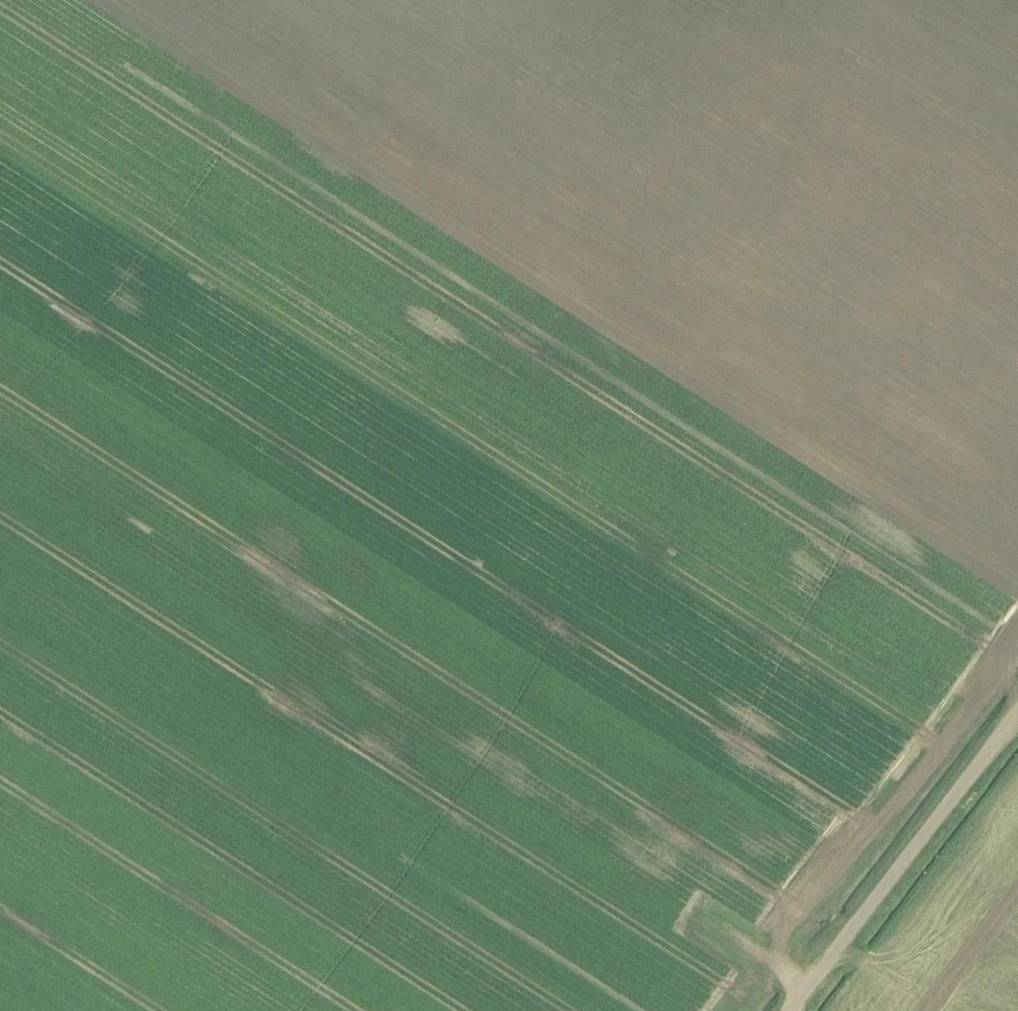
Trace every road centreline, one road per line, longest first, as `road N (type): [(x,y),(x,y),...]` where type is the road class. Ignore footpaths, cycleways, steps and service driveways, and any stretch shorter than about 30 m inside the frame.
road 1 (unclassified): [(791,1010),(1017,713)]

